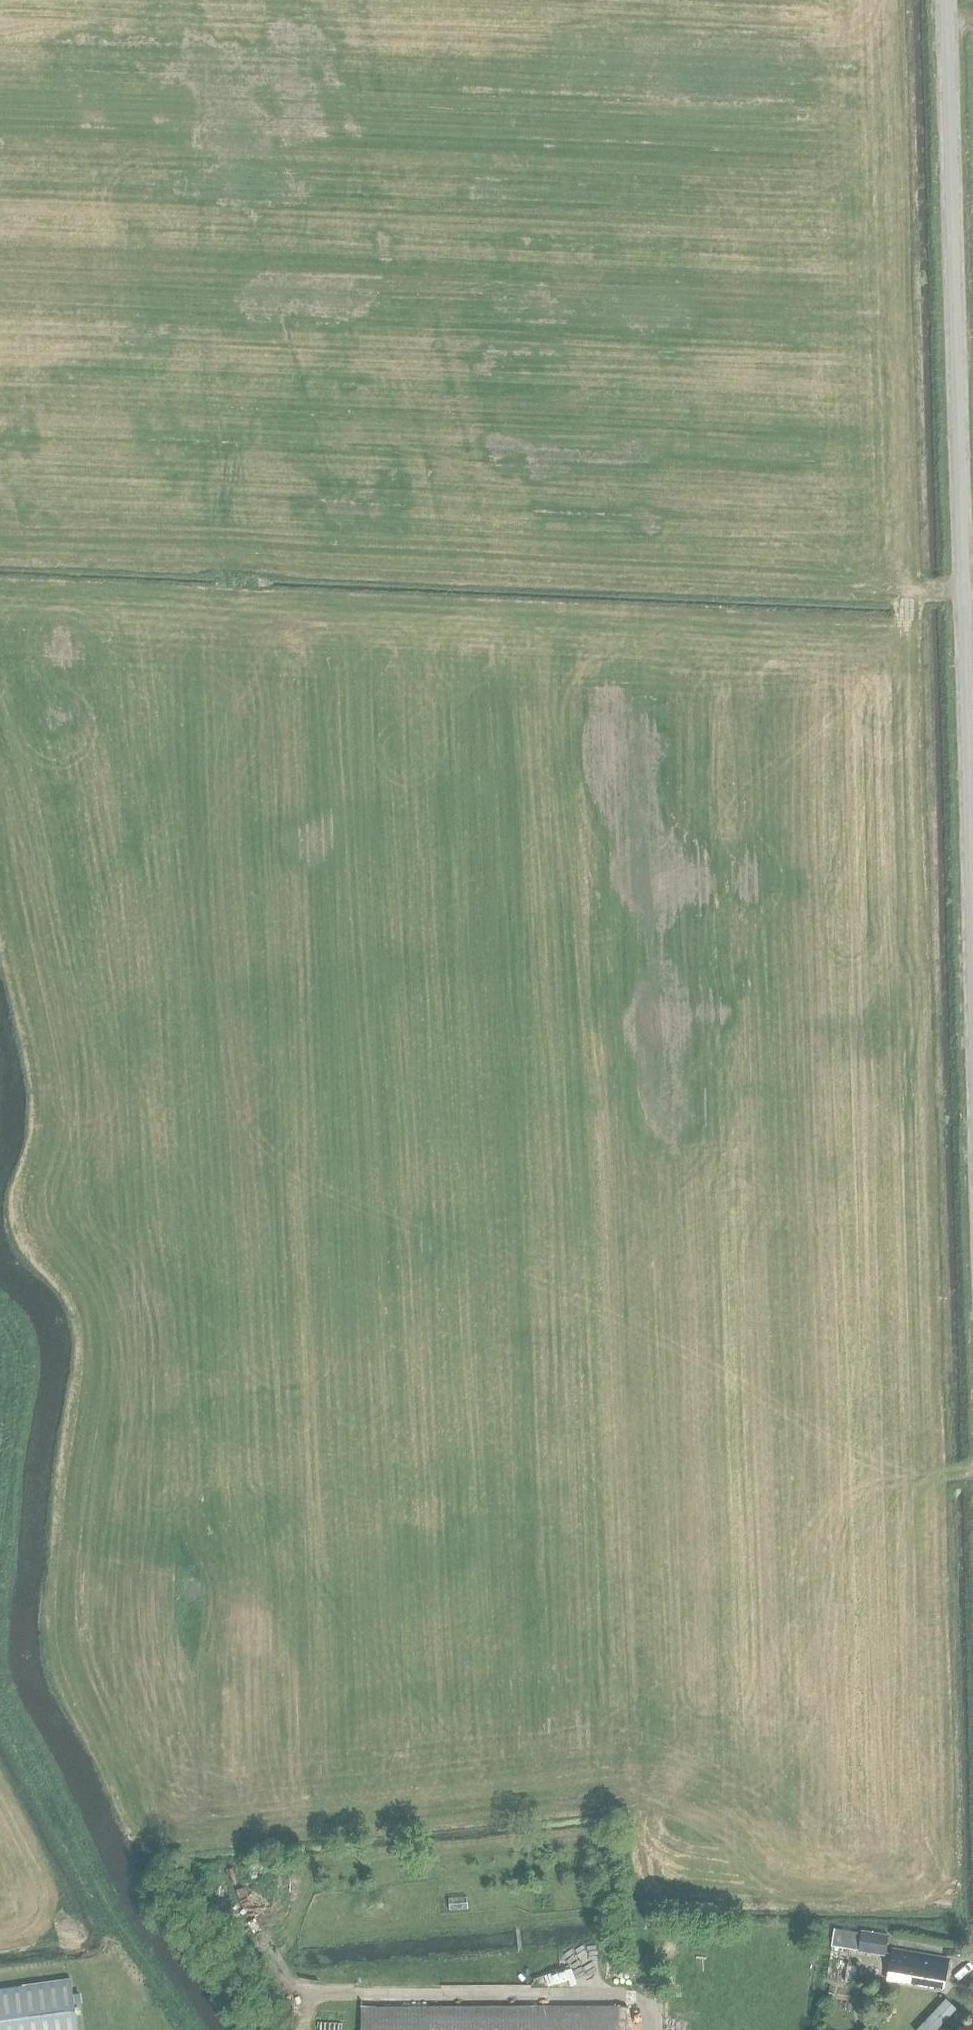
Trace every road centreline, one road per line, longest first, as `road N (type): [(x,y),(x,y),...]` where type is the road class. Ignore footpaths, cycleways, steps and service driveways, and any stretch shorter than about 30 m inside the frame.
road 1 (unclassified): [(972,857),(949,0)]

